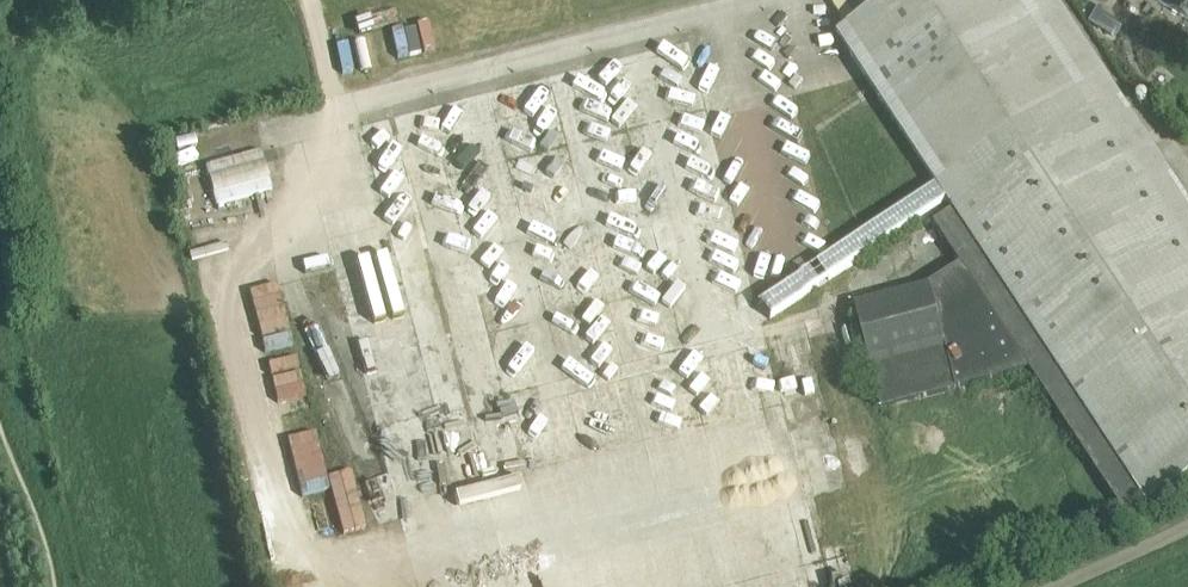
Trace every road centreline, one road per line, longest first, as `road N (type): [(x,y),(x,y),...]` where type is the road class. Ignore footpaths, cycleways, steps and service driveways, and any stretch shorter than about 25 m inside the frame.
road 1 (unclassified): [(1052,586),(1187,526)]

